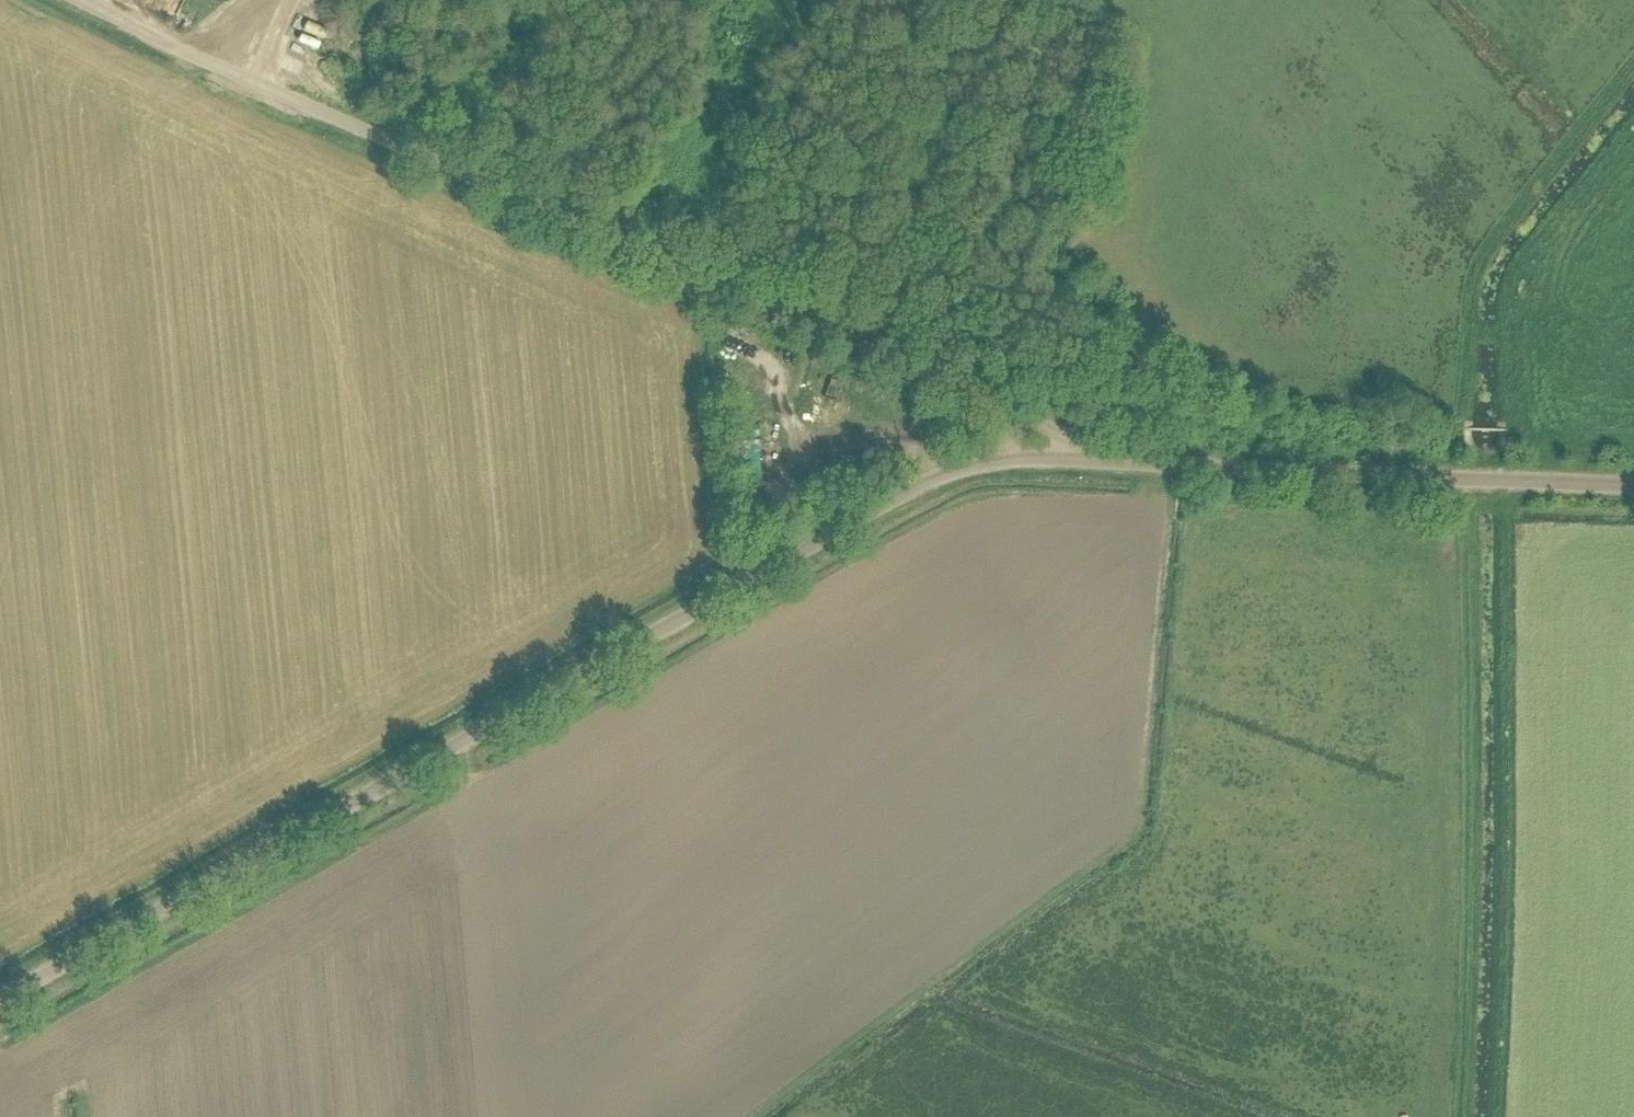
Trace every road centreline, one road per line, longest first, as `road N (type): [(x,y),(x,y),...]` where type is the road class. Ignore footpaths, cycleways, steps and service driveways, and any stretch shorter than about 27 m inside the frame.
road 1 (tertiary): [(0,1000),(924,483),(992,461),(1076,460)]
road 2 (unclassified): [(1076,460),(1054,429),(422,156),(88,0)]
road 3 (tertiary): [(1633,483),(1076,460)]

